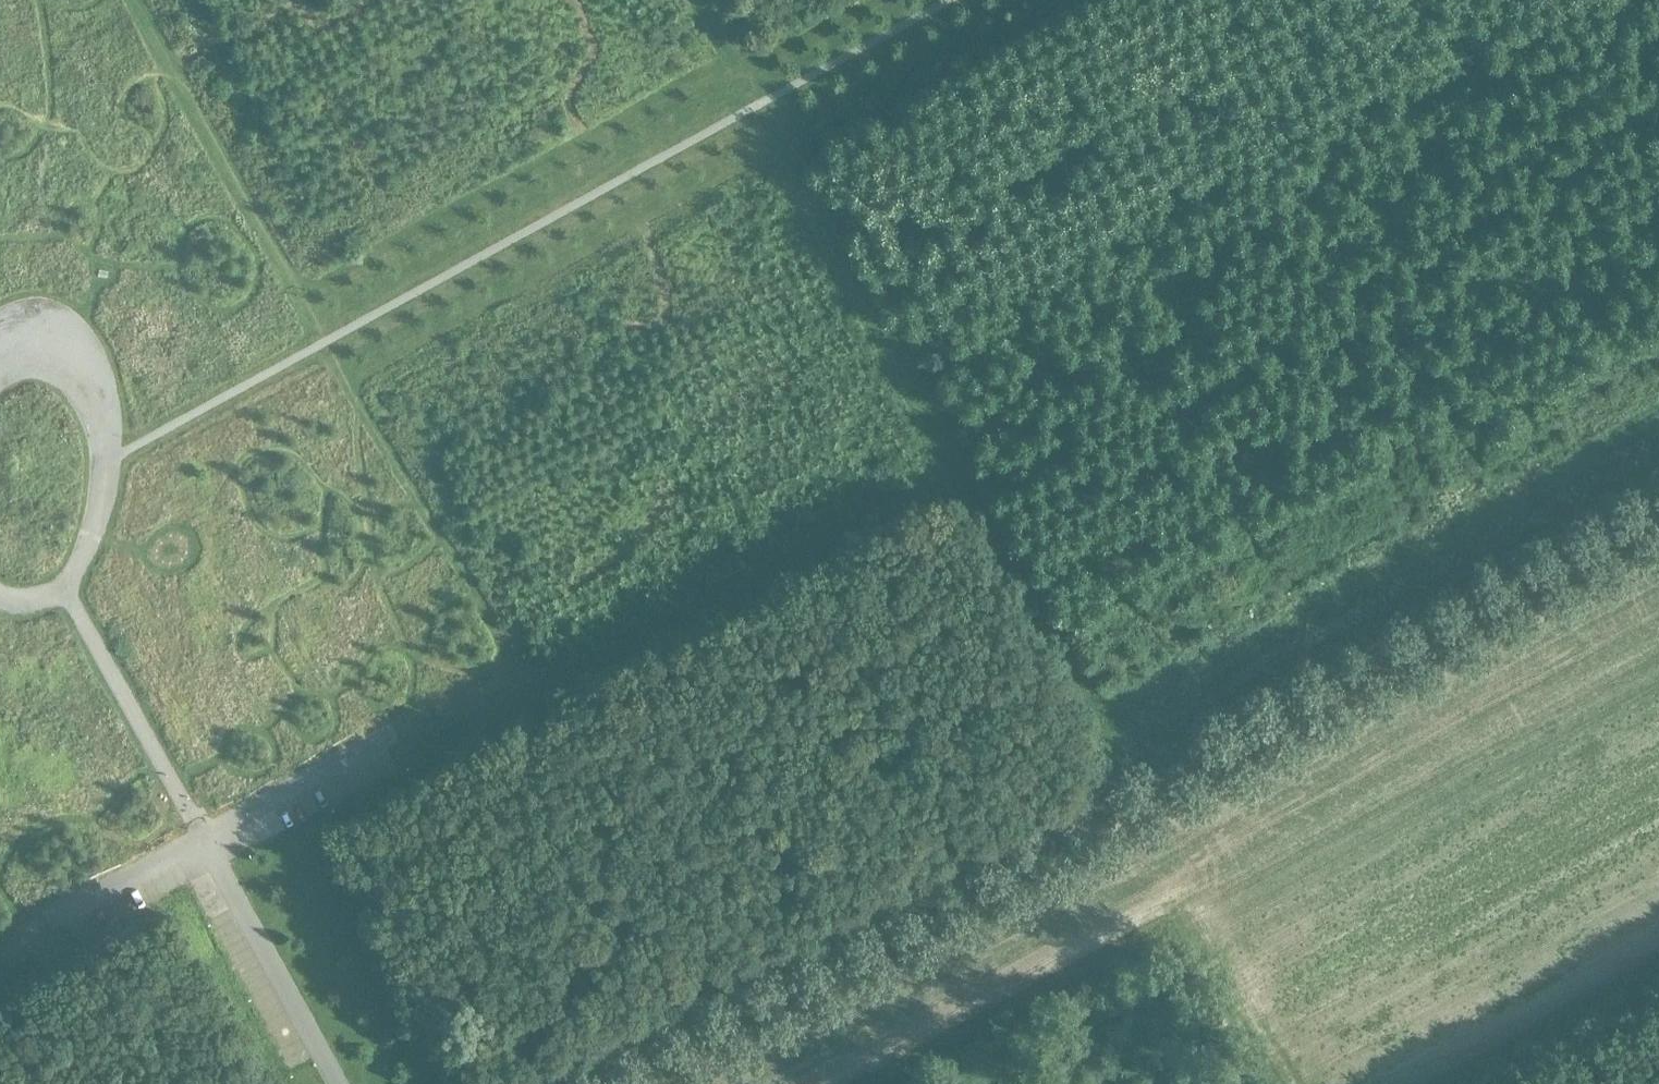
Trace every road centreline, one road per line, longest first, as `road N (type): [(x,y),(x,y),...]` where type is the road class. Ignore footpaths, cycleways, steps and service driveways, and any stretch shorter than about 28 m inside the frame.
road 1 (track): [(418,715),(428,734),(448,736),(958,473),(695,0)]
road 2 (unclassified): [(337,1083),(200,835)]

